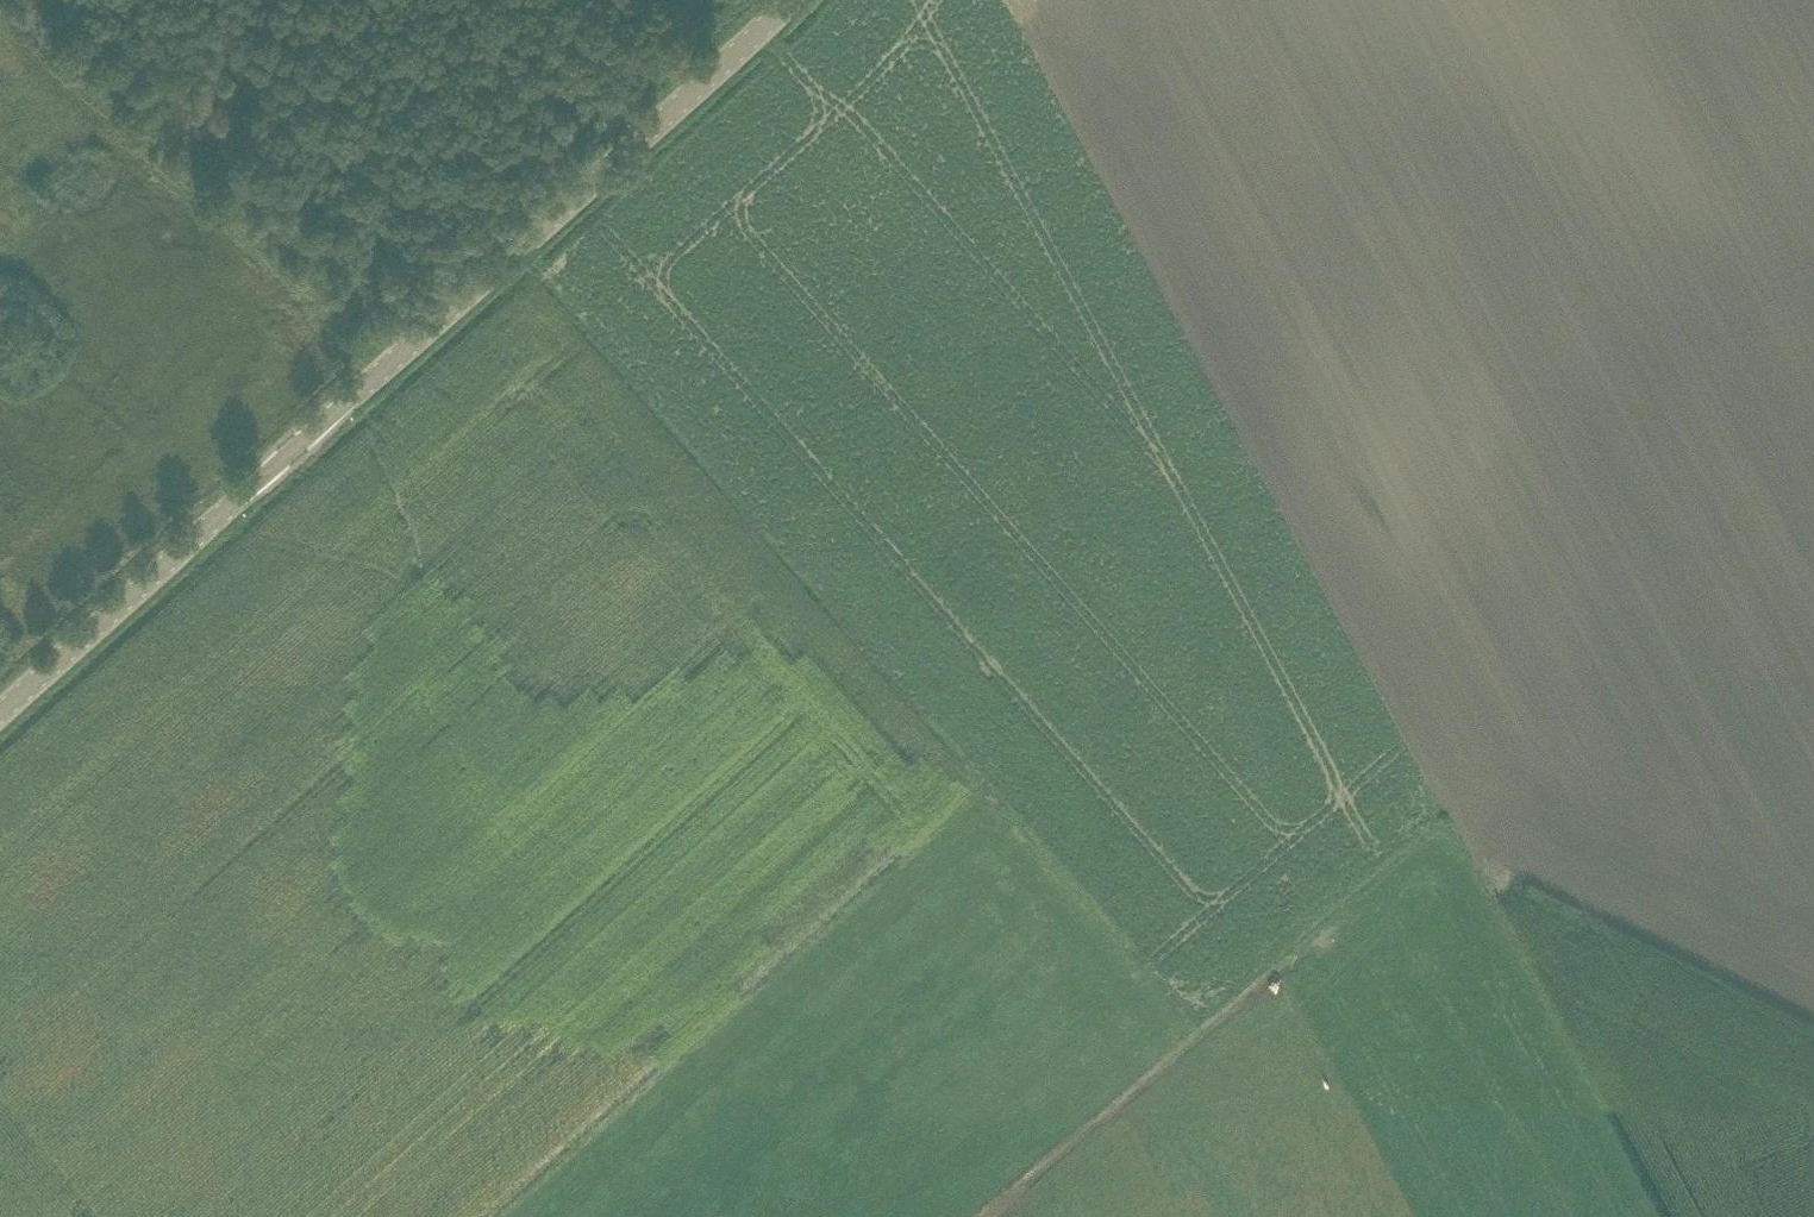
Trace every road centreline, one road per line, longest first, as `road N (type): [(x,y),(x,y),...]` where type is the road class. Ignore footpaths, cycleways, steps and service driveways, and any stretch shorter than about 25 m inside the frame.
road 1 (unclassified): [(0,712),(791,0)]

